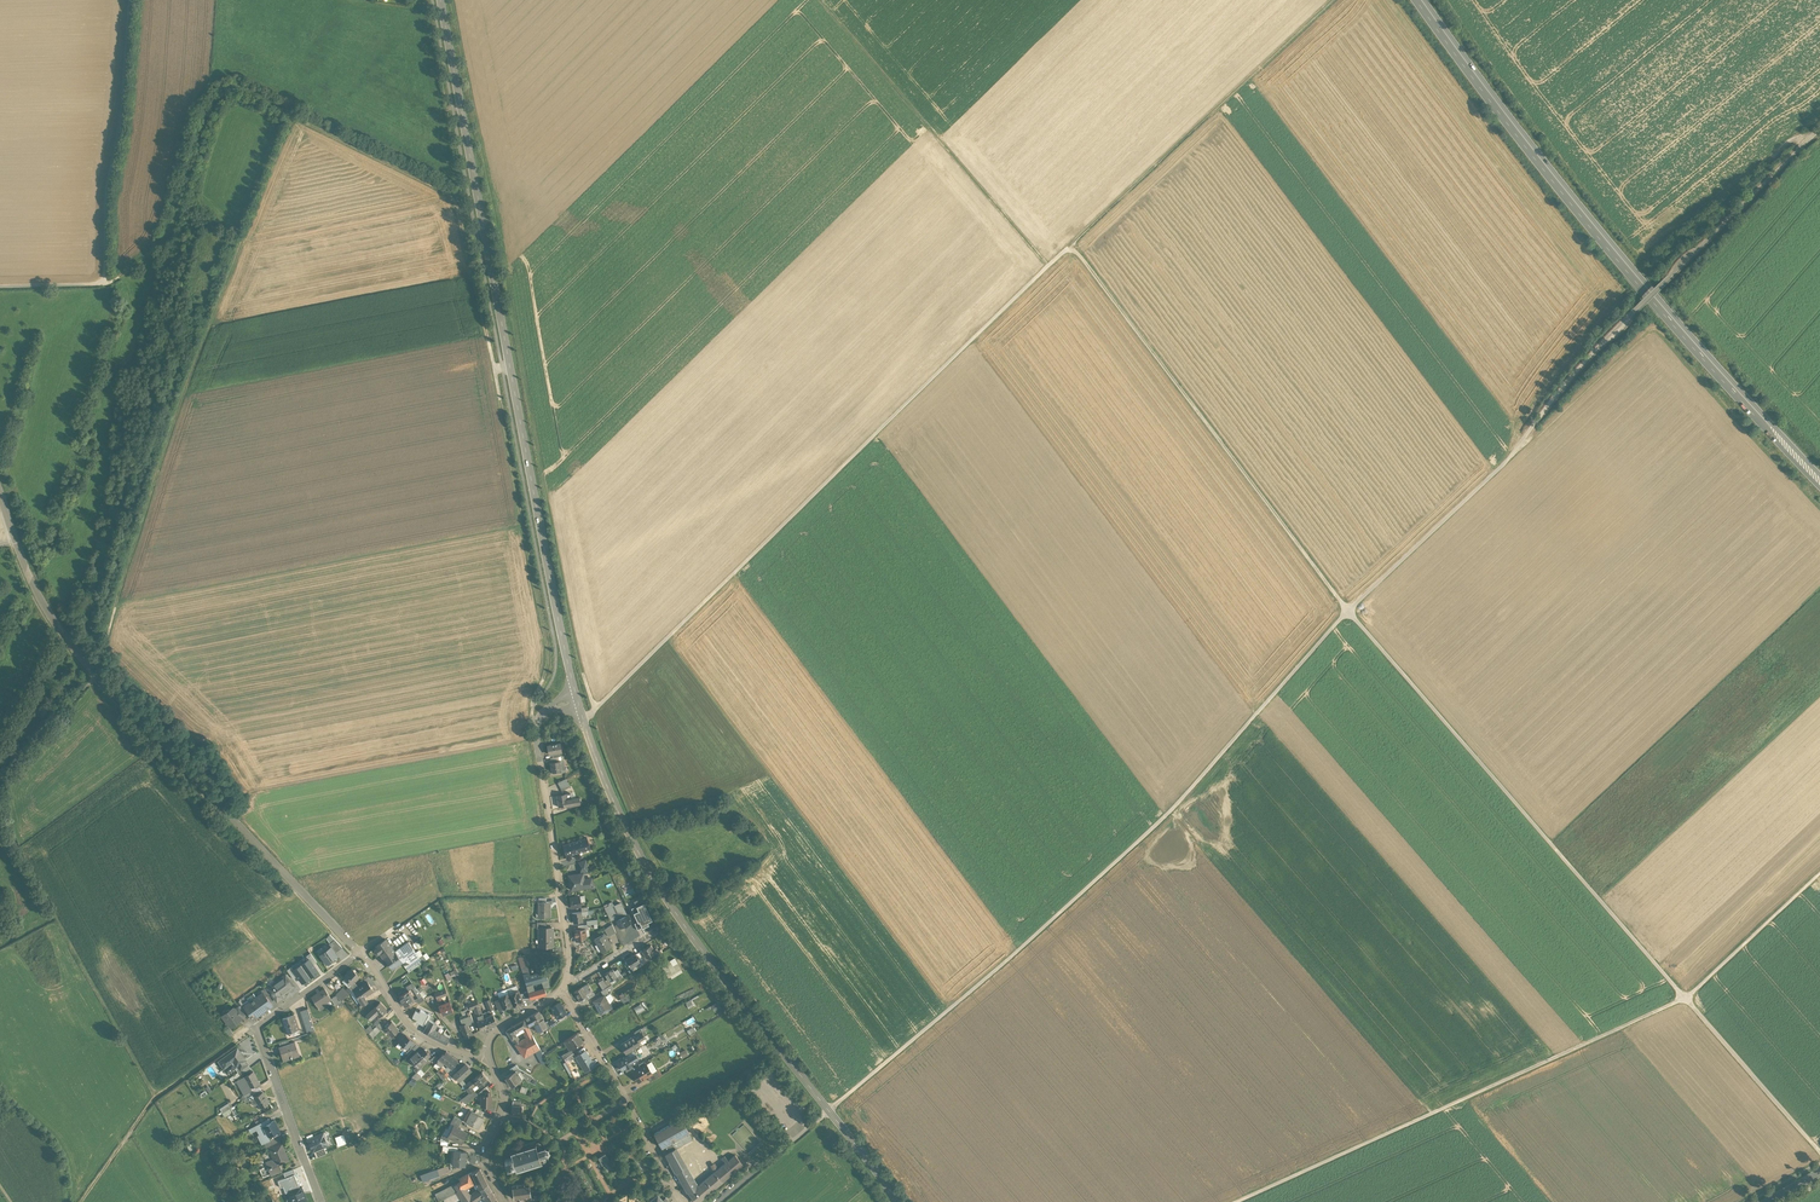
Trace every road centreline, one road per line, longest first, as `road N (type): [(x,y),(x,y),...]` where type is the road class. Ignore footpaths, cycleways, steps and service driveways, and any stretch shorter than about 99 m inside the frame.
road 1 (track): [(830,1108),(1161,821),(1341,616),(1504,465),(1576,372),(1819,129)]
road 2 (track): [(1072,245),(1348,610),(1819,1150)]
road 3 (track): [(597,706),(567,598),(453,0)]
road 4 (tertiary): [(576,688),(442,0)]
road 5 (track): [(533,706),(548,650),(454,205),(445,192),(294,117)]
road 6 (track): [(1072,245),(584,717)]
road 7 (track): [(1235,1201),(1685,998),(1819,871)]
road 8 (trunk): [(1419,0),(1585,217),(1819,481)]
road 9 (track): [(1819,507),(1654,328),(1538,435),(1517,445),(1548,384),(1624,298)]
road 10 (tertiary): [(900,1201),(656,884),(618,810),(580,704)]
road 11 (tertiary): [(359,952),(86,665),(38,596),(0,493)]
road 12 (track): [(86,665),(108,633),(194,364),(294,117)]
road 13 (track): [(1804,145),(1781,149),(1651,264),(1448,0)]
road 14 (track): [(1334,0),(1072,245)]
road 15 (track): [(1050,264),(821,0)]
road 16 (track): [(0,802),(157,1094)]
road 17 (residential): [(320,1201),(257,1028),(359,952)]
road 18 (track): [(294,117),(227,92),(208,115),(166,237),(141,263),(104,283)]
road 19 (track): [(130,0),(105,204),(104,283)]
road 20 (tertiary): [(546,711),(537,731),(566,979)]
road 21 (residential): [(563,988),(683,1201)]
road 22 (track): [(223,1050),(155,1096),(81,1201)]
road 23 (track): [(1819,447),(1679,296)]
road 24 (tertiary): [(488,1057),(436,1043),(409,1024),(359,952)]
road 25 (track): [(560,895),(442,896),(397,925)]
road 26 (tertiary): [(488,1057),(503,1096),(485,1158),(505,1201)]
road 27 (track): [(0,786),(96,676)]

